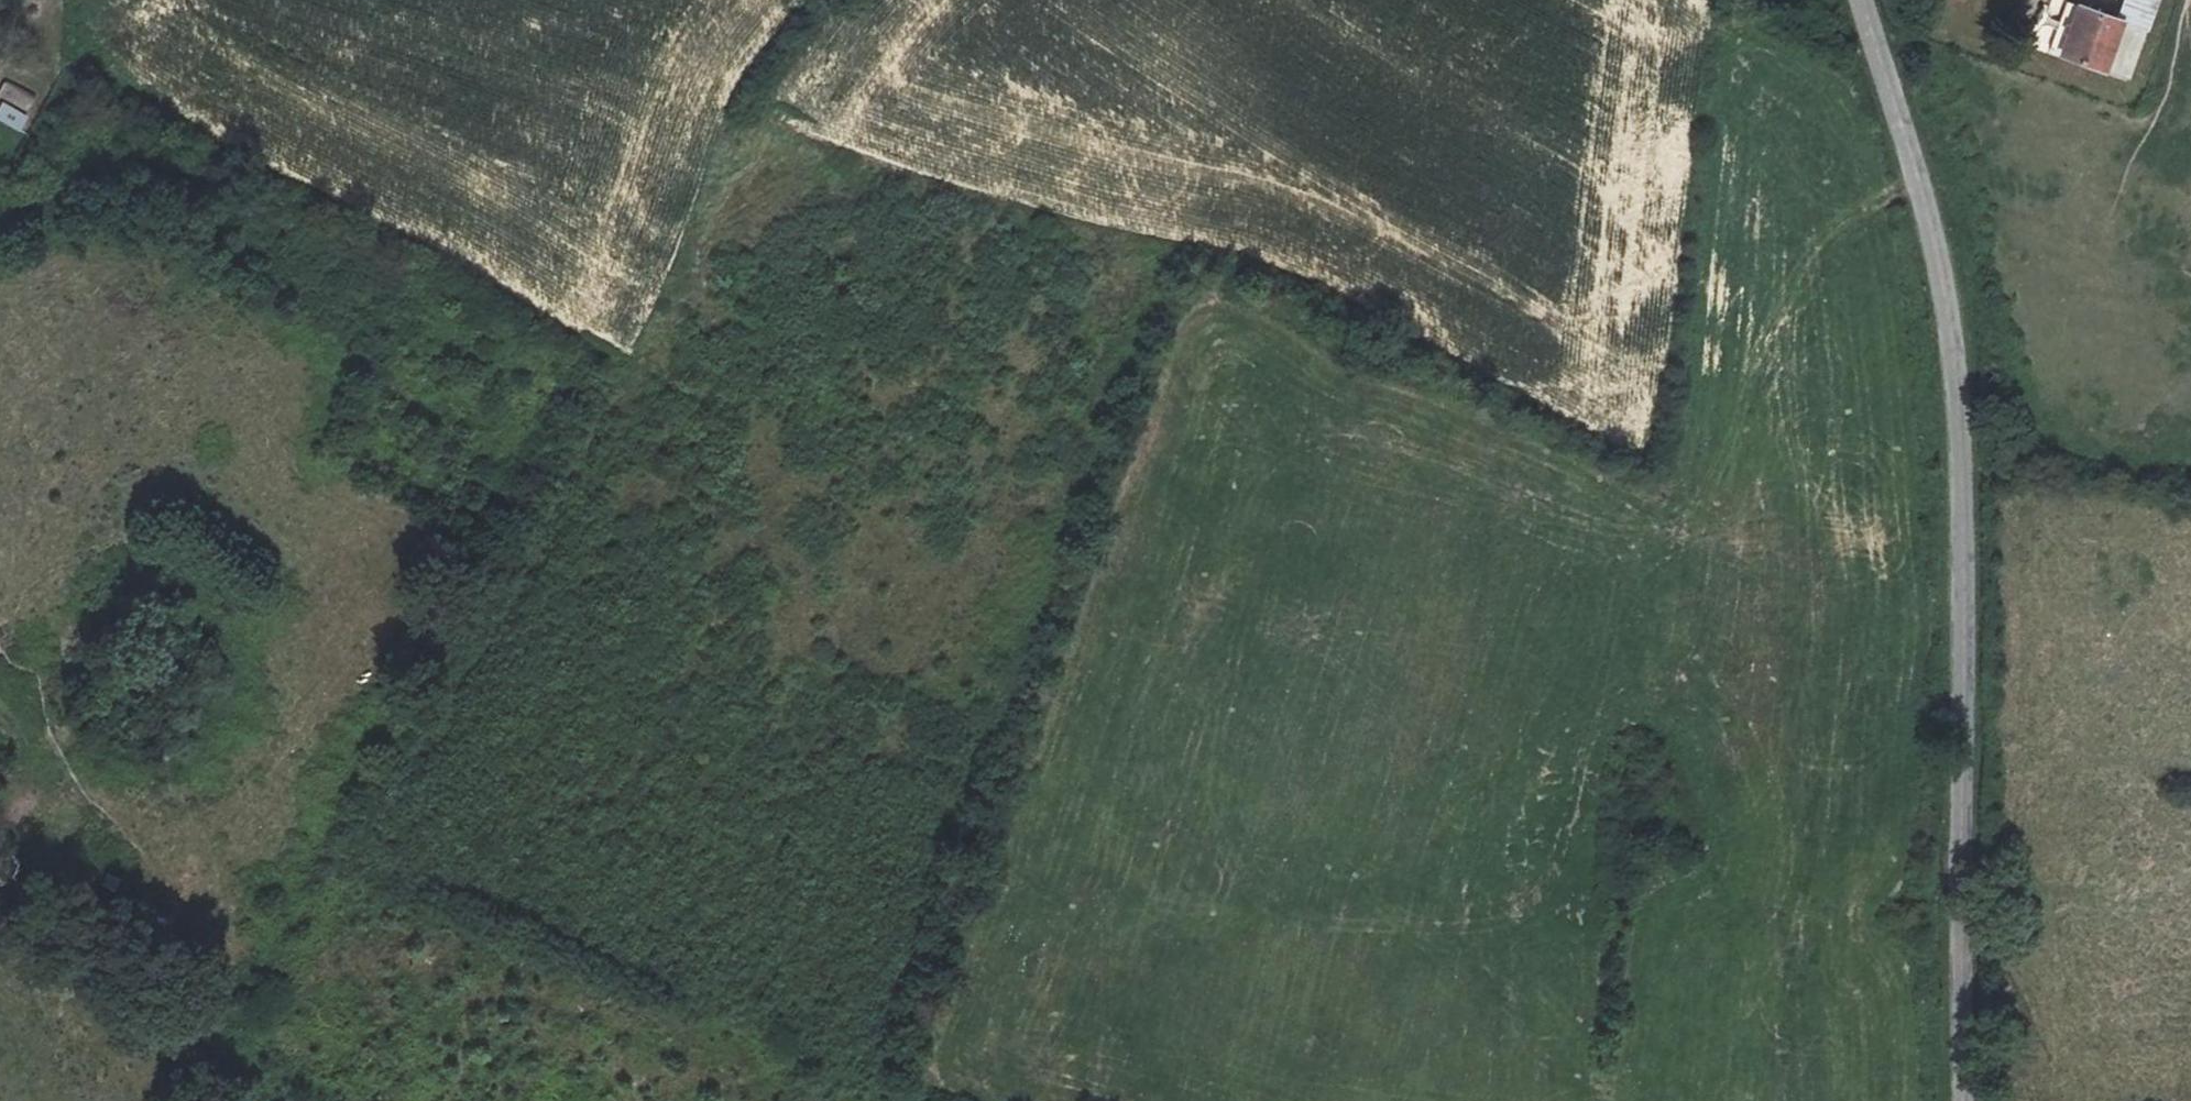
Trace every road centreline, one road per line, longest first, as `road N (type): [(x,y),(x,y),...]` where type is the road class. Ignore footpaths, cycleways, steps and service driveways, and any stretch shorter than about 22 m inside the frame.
road 1 (unclassified): [(1863,0),(1931,214),(1959,392),(1966,1100)]

